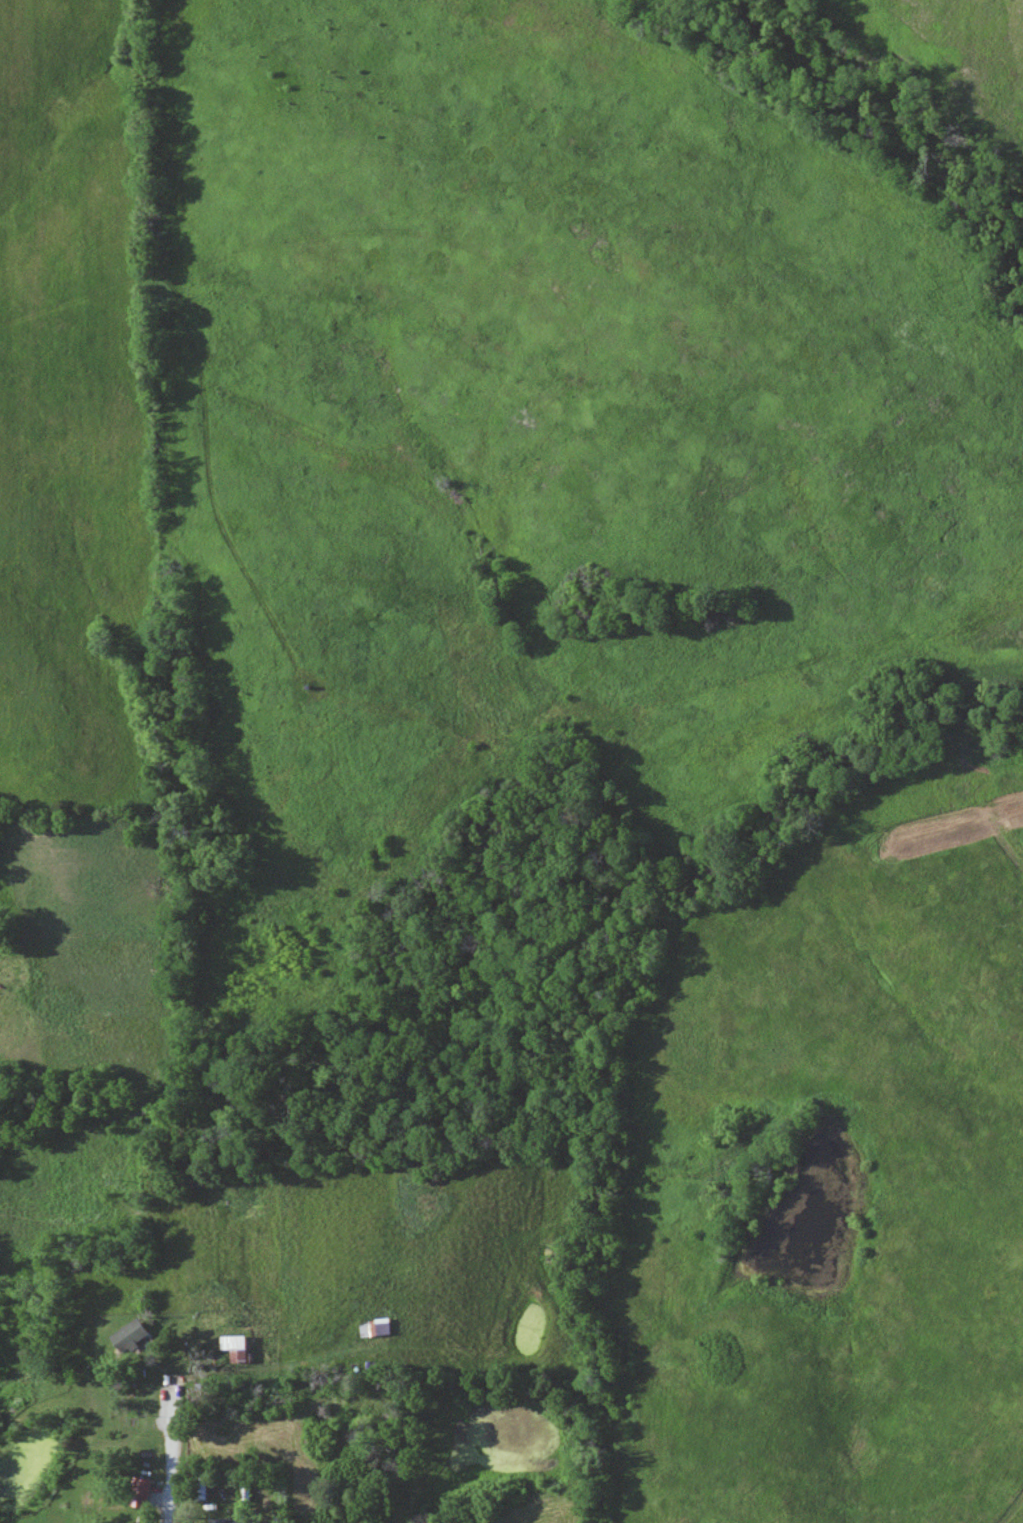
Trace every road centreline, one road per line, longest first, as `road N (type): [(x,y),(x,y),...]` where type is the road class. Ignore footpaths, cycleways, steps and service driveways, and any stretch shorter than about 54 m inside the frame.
road 1 (residential): [(170,1522),(175,1414),(187,1393),(249,1369)]

